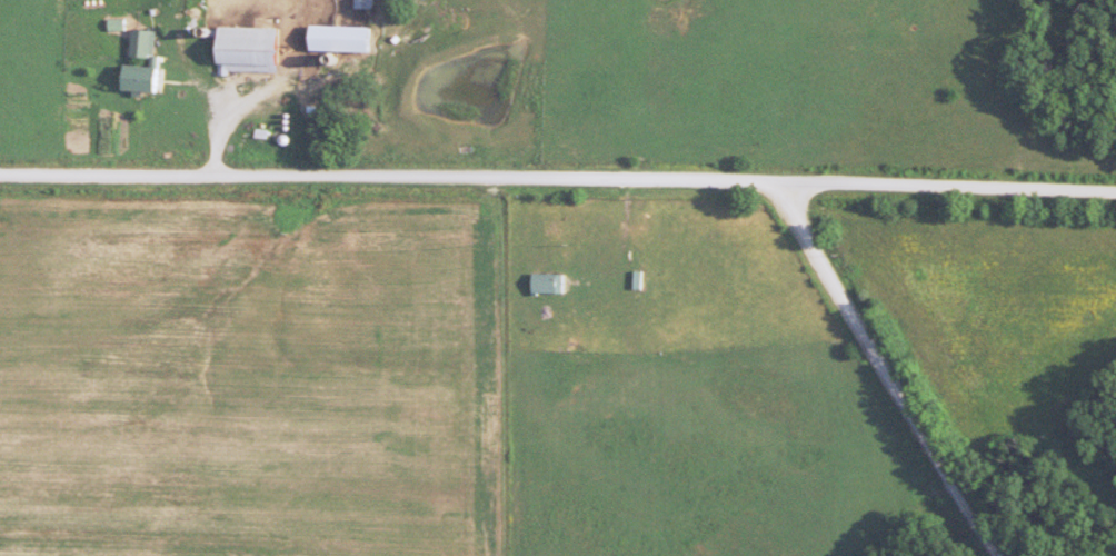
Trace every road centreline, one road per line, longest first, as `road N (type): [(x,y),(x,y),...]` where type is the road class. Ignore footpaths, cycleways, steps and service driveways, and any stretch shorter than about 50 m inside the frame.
road 1 (residential): [(1115,195),(0,176)]
road 2 (residential): [(999,555),(911,424),(794,211),(793,186)]
road 3 (residential): [(293,179),(299,0)]

